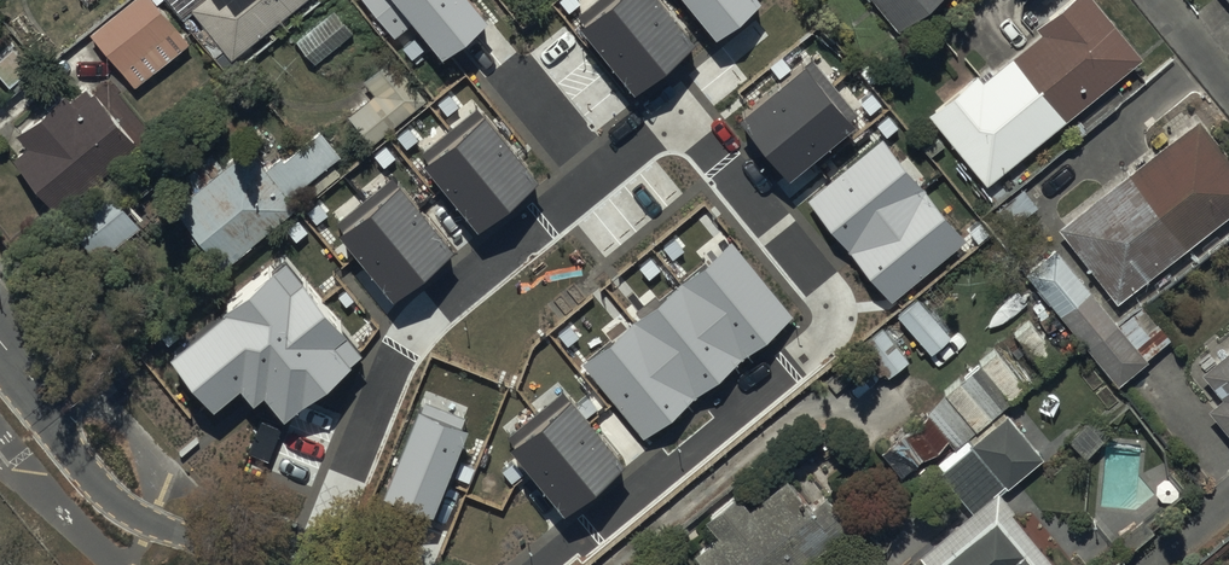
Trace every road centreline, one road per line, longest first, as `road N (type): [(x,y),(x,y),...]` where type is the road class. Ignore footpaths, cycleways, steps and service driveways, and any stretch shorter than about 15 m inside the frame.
road 1 (residential): [(599,176),(665,128),(700,138),(822,287),(834,320),(827,335),(723,428),(542,564)]
road 2 (residential): [(313,564),(414,328),(599,176)]
road 3 (unclassified): [(0,341),(77,462),(115,502),(251,564)]
road 4 (residential): [(599,176),(511,71)]

